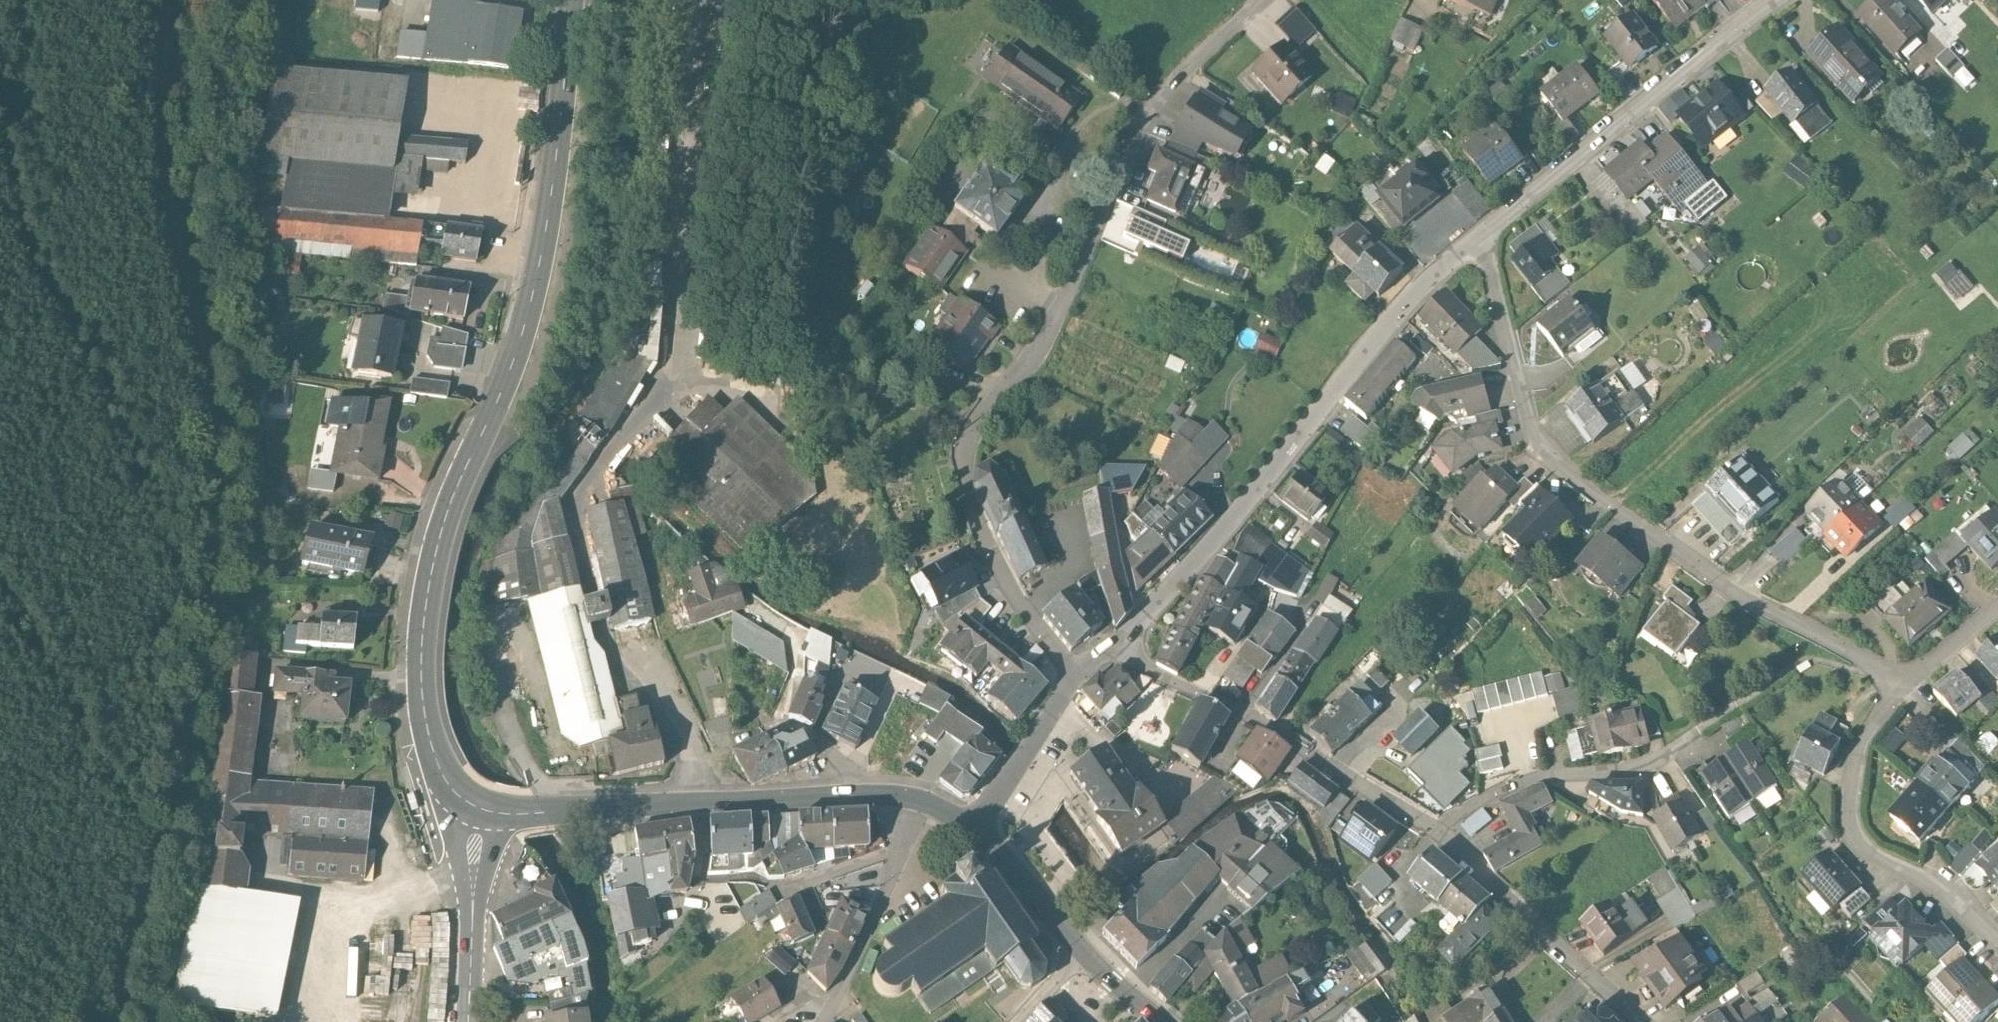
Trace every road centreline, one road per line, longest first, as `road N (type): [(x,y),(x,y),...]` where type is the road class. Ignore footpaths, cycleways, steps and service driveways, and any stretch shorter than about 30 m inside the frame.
road 1 (track): [(112,1021),(188,704),(215,495),(212,366),(159,133),(165,0)]
road 2 (secondary): [(571,0),(536,284),(509,378),(449,506),(425,615),(426,721),(446,776),(477,804)]
road 3 (residential): [(1078,680),(1012,595),(972,521),(962,448),(1042,342),(1147,113),(1260,0)]
road 4 (residential): [(1474,241),(1489,268),(1538,452),(1757,612),(1910,696)]
road 5 (residential): [(1117,648),(1143,671),(1261,727),(1433,832),(1644,1021)]
road 6 (residential): [(1117,648),(1237,516),(1413,296),(1474,241)]
road 7 (secondary): [(974,829),(891,795),(521,813),(477,804)]
road 8 (residential): [(1474,241),(1781,0)]
road 9 (residential): [(1910,696),(1875,732),(1857,773),(1859,849),(1873,866),(1944,903),(1997,957)]
road 10 (secondary): [(1162,1021),(1081,951),(974,829)]
road 11 (secondary): [(477,804),(467,840),(468,1021)]
road 12 (residential): [(974,829),(1078,680)]

